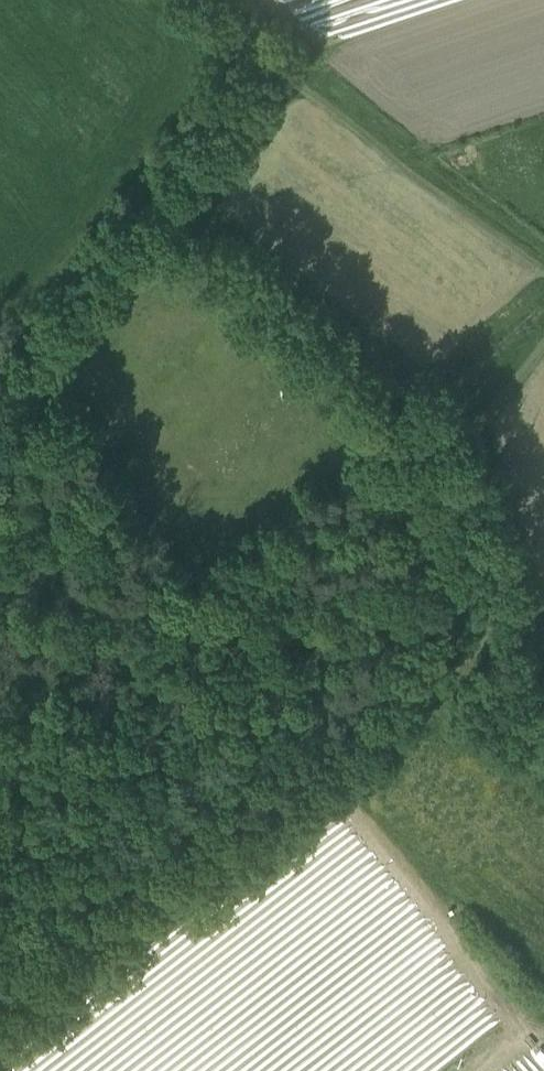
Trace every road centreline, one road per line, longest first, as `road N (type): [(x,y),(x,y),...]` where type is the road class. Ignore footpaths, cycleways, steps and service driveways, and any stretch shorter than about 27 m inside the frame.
road 1 (track): [(0,1022),(409,698),(456,681),(480,650),(497,597),(479,531),(414,426),(151,206)]
road 2 (track): [(341,803),(543,1009)]
road 3 (track): [(151,206),(249,59),(247,26),(216,0)]
road 4 (track): [(151,206),(0,383)]
road 5 (track): [(543,336),(432,446)]

